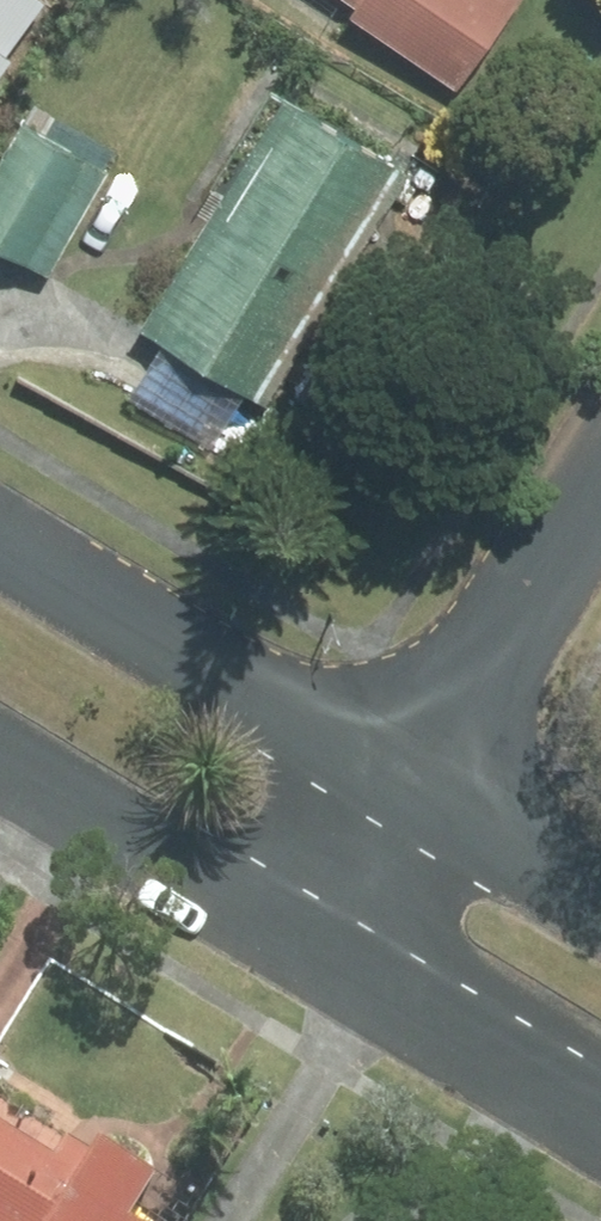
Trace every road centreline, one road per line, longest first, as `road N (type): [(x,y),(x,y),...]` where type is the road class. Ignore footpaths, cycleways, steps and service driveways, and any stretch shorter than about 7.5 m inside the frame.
road 1 (tertiary): [(0,536),(418,783)]
road 2 (tertiary): [(308,952),(0,760)]
road 3 (residential): [(600,478),(418,783)]
road 4 (tertiary): [(600,1134),(308,952)]
road 5 (tertiary): [(418,783),(600,903)]
road 6 (residential): [(418,783),(308,952)]

